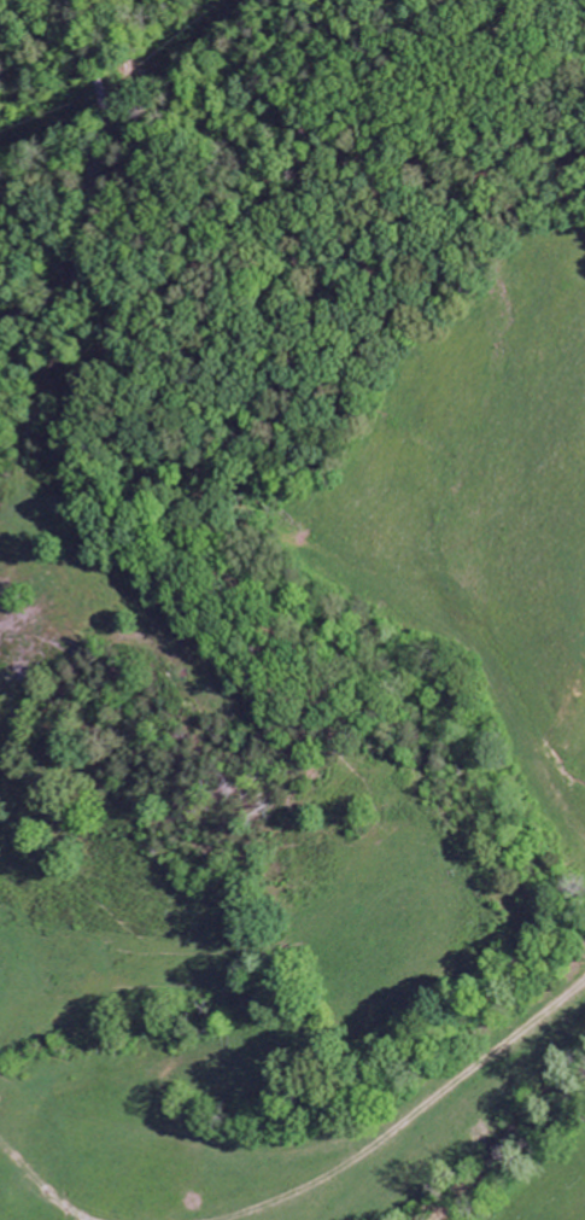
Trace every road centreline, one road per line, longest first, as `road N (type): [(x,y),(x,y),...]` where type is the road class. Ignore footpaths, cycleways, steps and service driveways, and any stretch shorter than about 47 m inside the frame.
road 1 (residential): [(0,324),(35,311),(70,285),(88,243),(105,106),(61,0)]
road 2 (residential): [(53,299),(256,262),(391,290)]

